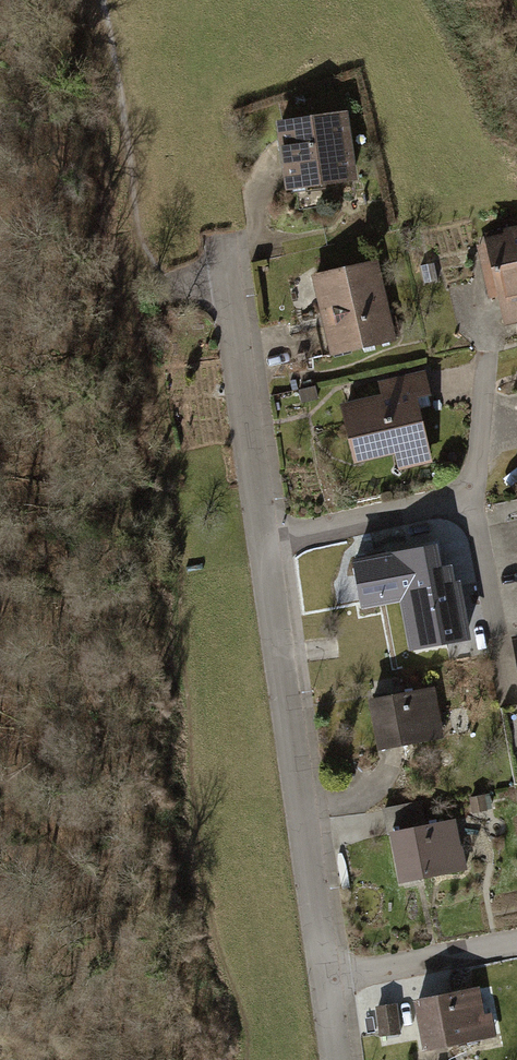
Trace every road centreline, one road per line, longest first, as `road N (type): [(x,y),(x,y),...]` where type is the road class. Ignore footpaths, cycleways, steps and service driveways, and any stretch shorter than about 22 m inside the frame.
road 1 (residential): [(262,538),(325,979)]
road 2 (residential): [(232,290),(262,538)]
road 3 (residential): [(262,538),(462,501)]
road 4 (residential): [(462,501),(491,577),(512,691)]
road 5 (residential): [(325,979),(516,942)]

